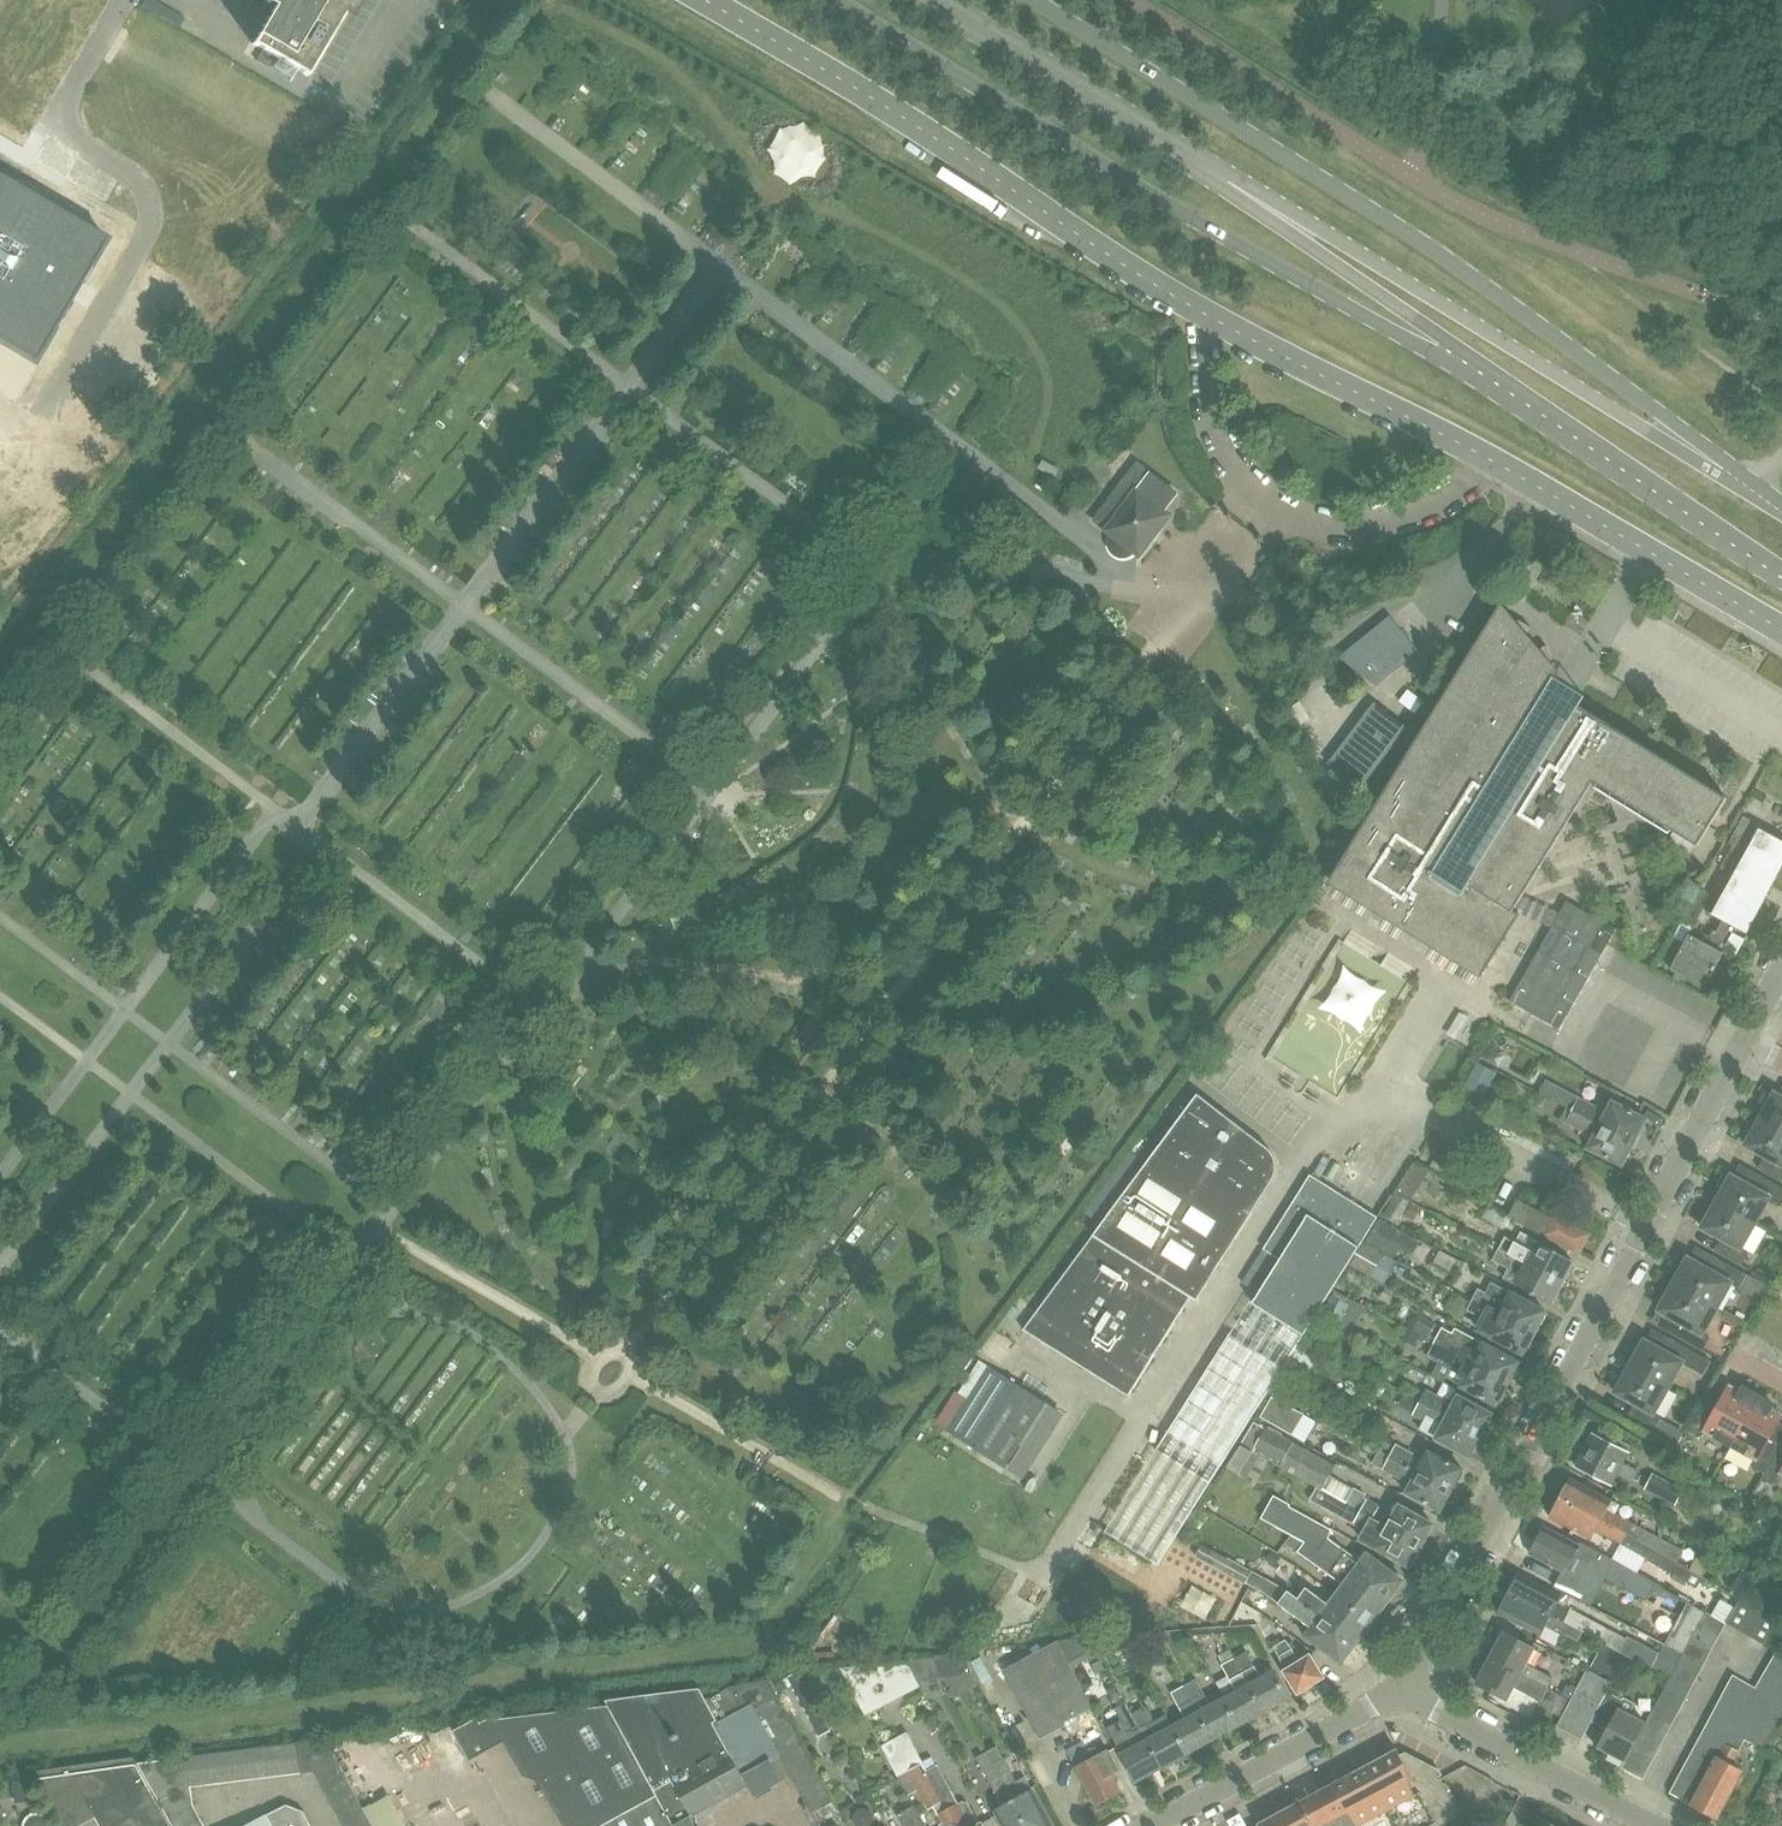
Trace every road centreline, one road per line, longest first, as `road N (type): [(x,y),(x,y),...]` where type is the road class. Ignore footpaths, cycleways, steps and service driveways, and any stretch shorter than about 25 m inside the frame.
road 1 (primary): [(840,0),(1191,216),(1534,412),(1781,571)]
road 2 (primary): [(1781,508),(1457,260),(1037,0)]
road 3 (unclassified): [(1401,1690),(1744,1041)]
road 4 (unclassified): [(1216,318),(704,0)]
road 5 (unclassified): [(1216,318),(1203,347),(1206,416),(1230,467),(1284,513),(1365,530),(1401,525),(1434,514),(1482,454)]
road 6 (unclassified): [(1781,628),(1482,454)]
road 7 (unclassified): [(1482,454),(1216,318)]
road 8 (unclassified): [(1659,1825),(1401,1690)]
road 9 (unclassified): [(1154,1825),(1401,1690)]

